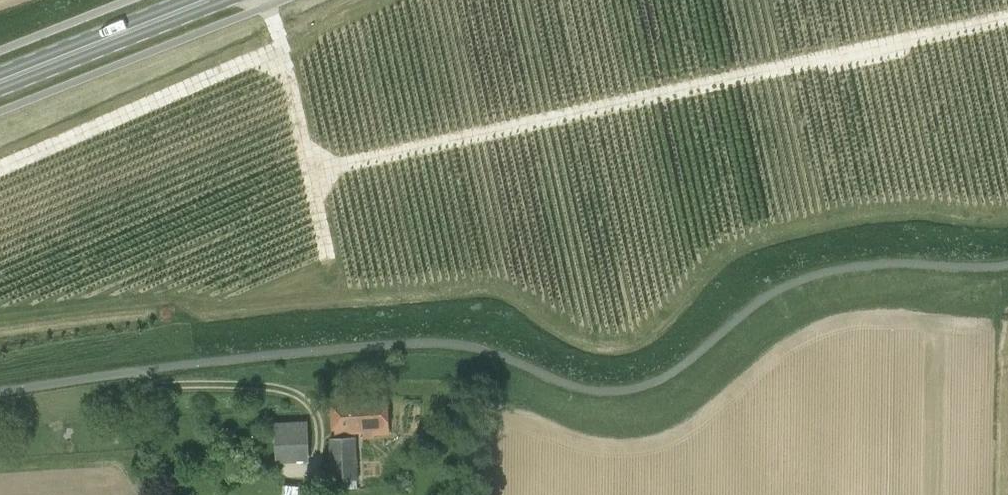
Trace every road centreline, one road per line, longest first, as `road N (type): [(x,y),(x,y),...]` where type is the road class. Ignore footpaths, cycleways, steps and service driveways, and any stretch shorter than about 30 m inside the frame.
road 1 (primary): [(0,82),(209,0)]

